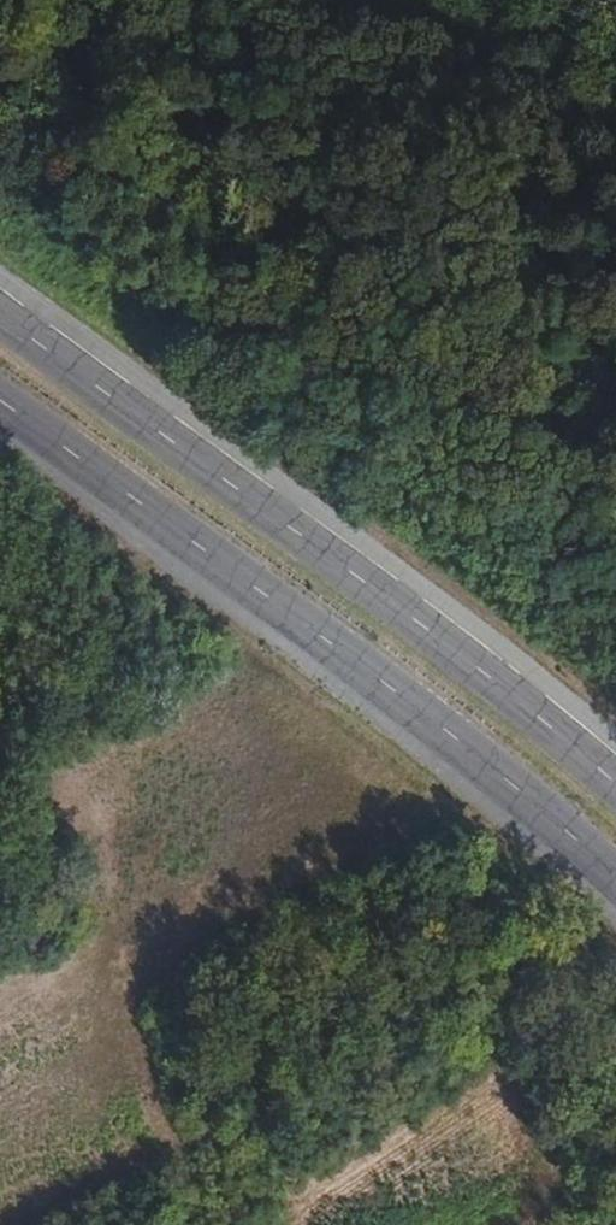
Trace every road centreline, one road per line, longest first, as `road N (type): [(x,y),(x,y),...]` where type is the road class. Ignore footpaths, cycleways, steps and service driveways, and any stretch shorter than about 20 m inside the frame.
road 1 (primary): [(0,401),(451,735),(615,877)]
road 2 (primary): [(615,784),(419,622),(0,314)]

